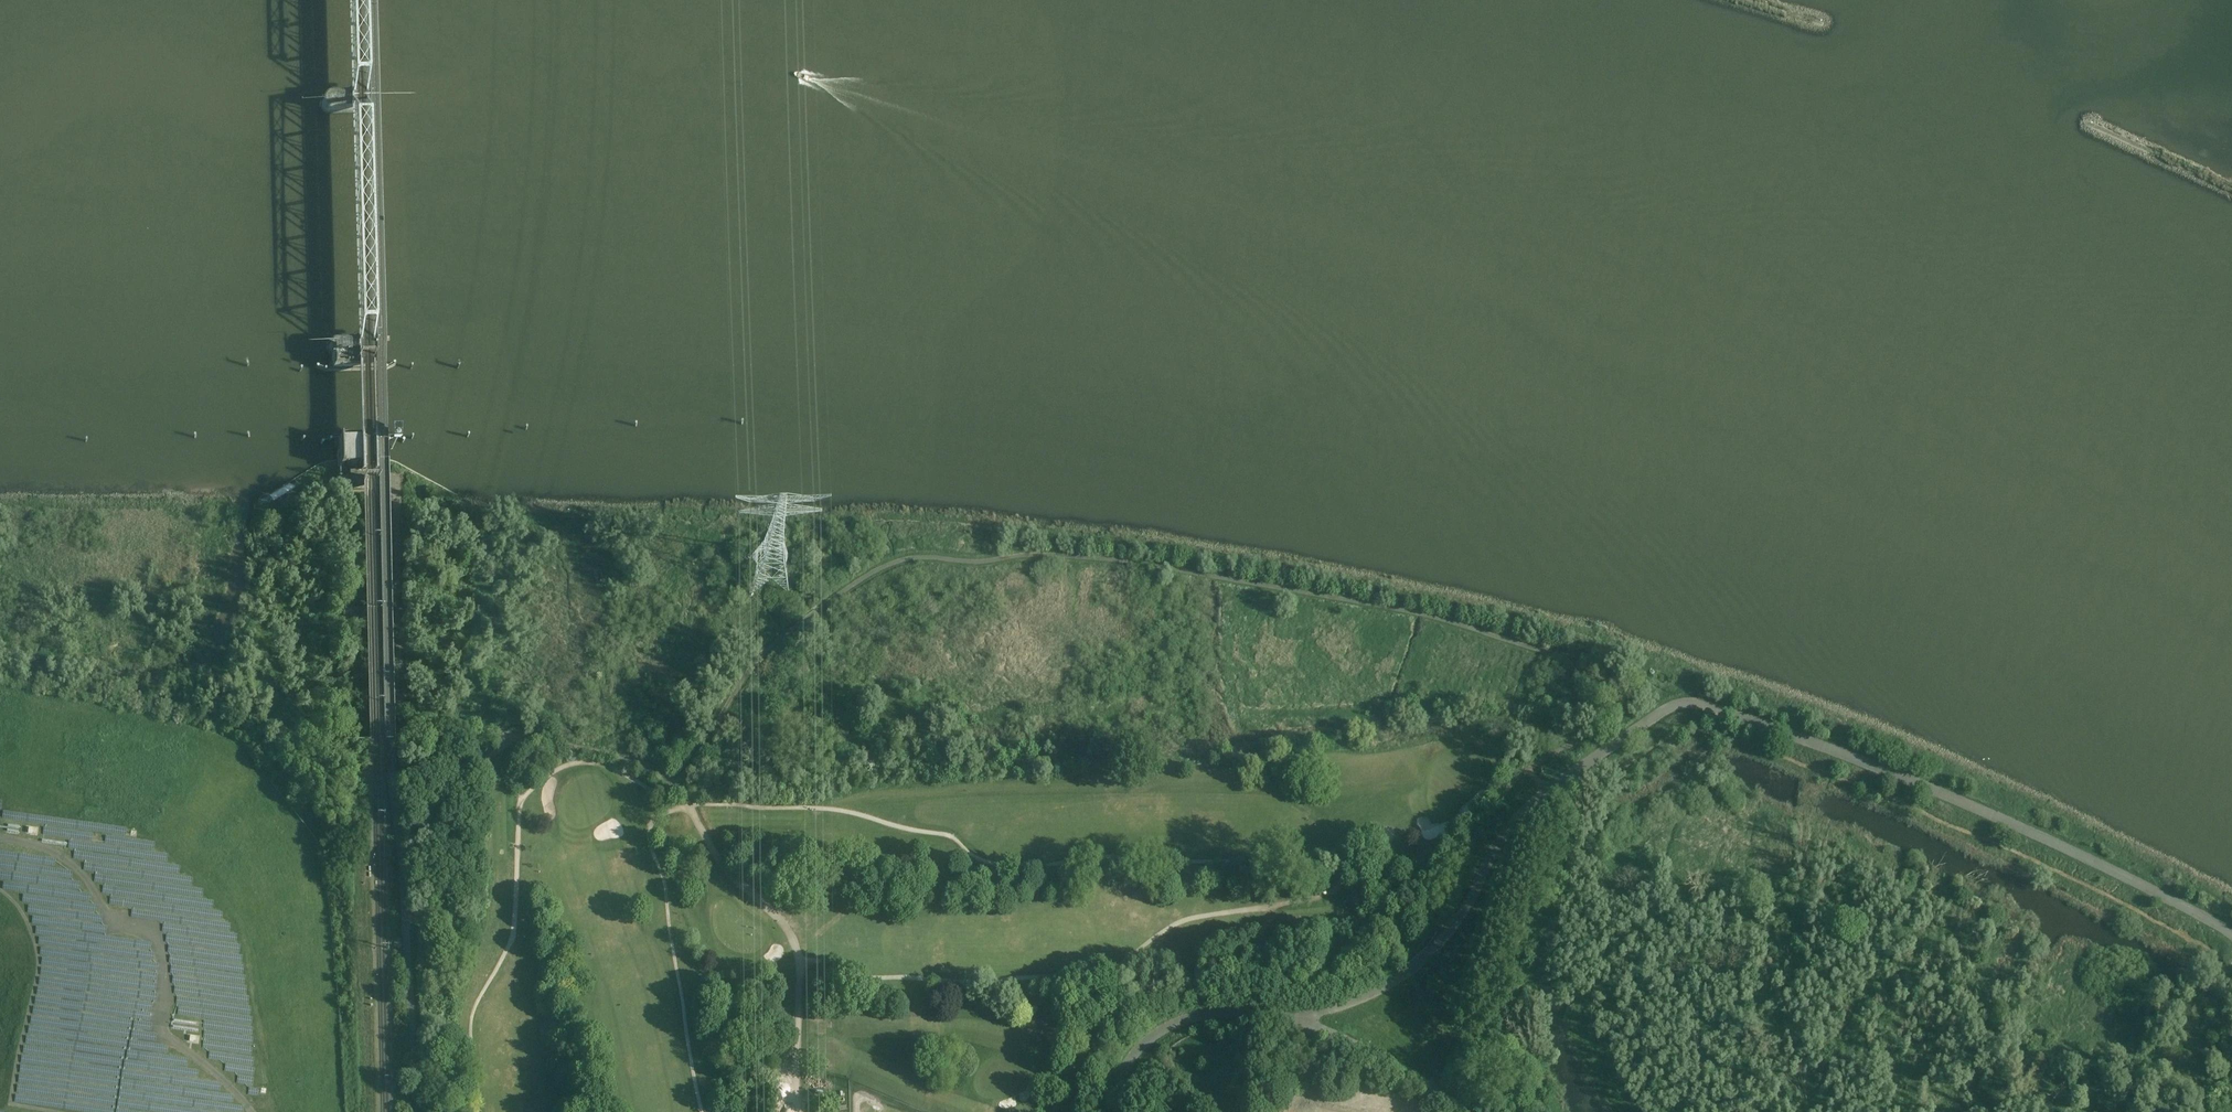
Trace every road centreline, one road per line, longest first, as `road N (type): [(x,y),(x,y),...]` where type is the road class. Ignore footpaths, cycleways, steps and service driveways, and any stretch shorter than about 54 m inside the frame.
road 1 (track): [(520,737),(425,718),(404,691),(398,479)]

